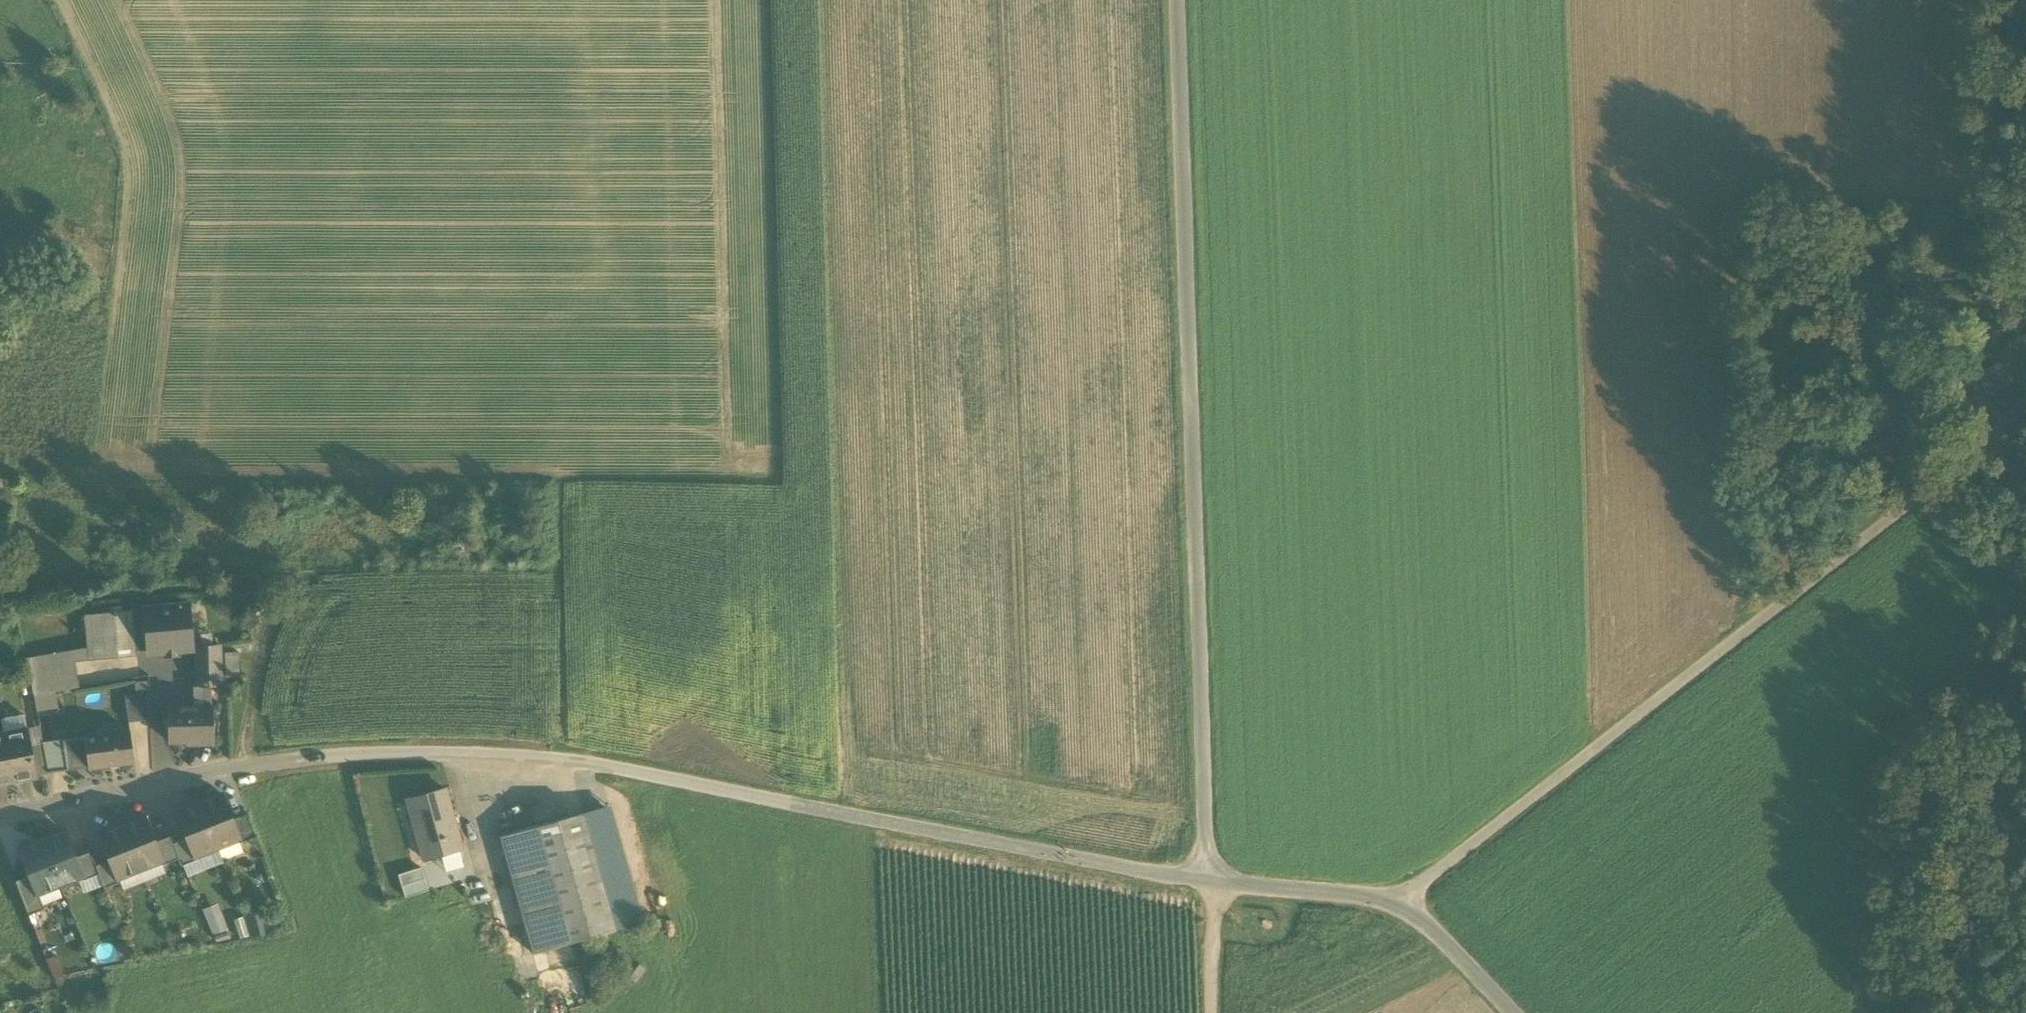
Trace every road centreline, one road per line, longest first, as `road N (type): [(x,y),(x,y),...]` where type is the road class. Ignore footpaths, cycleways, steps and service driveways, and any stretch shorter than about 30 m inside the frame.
road 1 (unclassified): [(1206,878),(1177,0)]
road 2 (track): [(1404,897),(2025,401)]
road 3 (unclassified): [(548,754),(1206,878)]
road 4 (residential): [(0,816),(264,762),(548,754)]
road 5 (unclassified): [(1206,878),(1404,897),(1514,1012)]
road 6 (track): [(1211,1012),(1206,878)]

